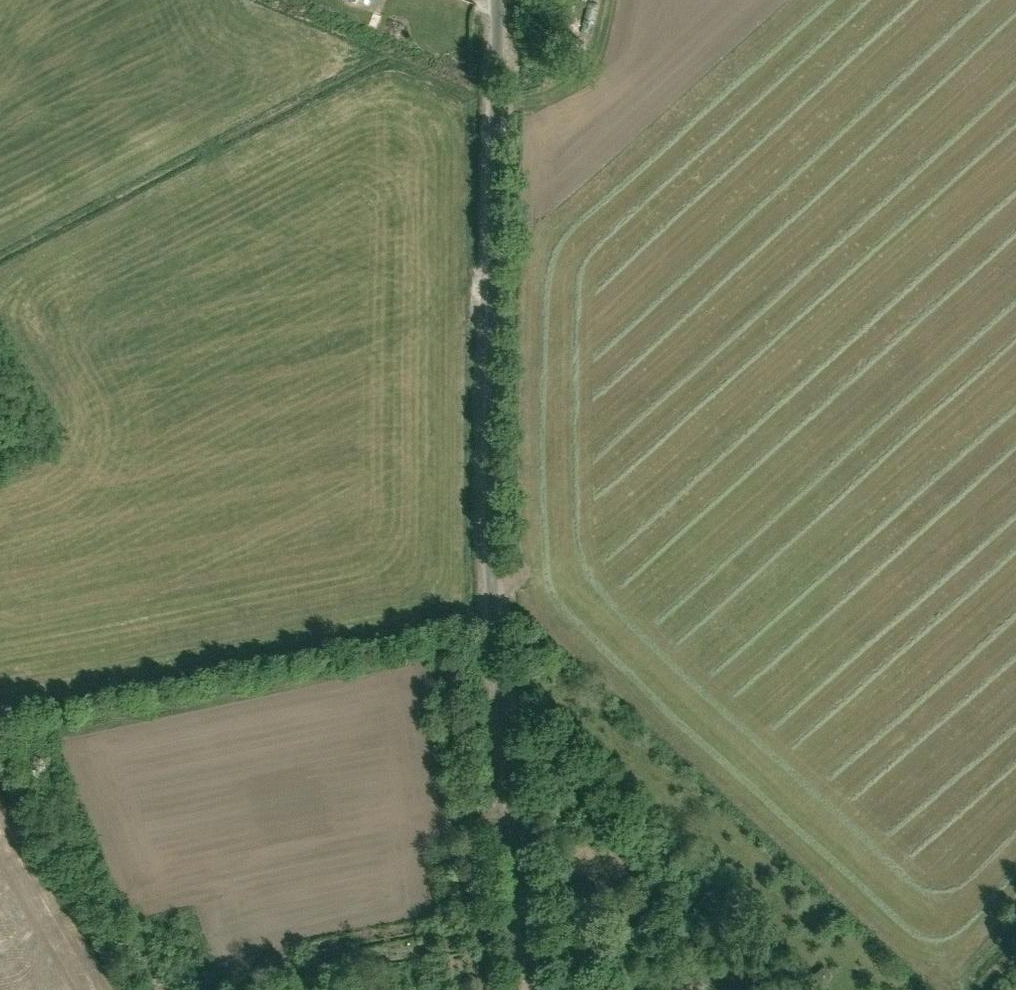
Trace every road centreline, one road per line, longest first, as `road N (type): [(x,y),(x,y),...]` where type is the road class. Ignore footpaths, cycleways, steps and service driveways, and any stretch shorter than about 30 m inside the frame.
road 1 (unclassified): [(535,989),(492,539),(492,0)]

